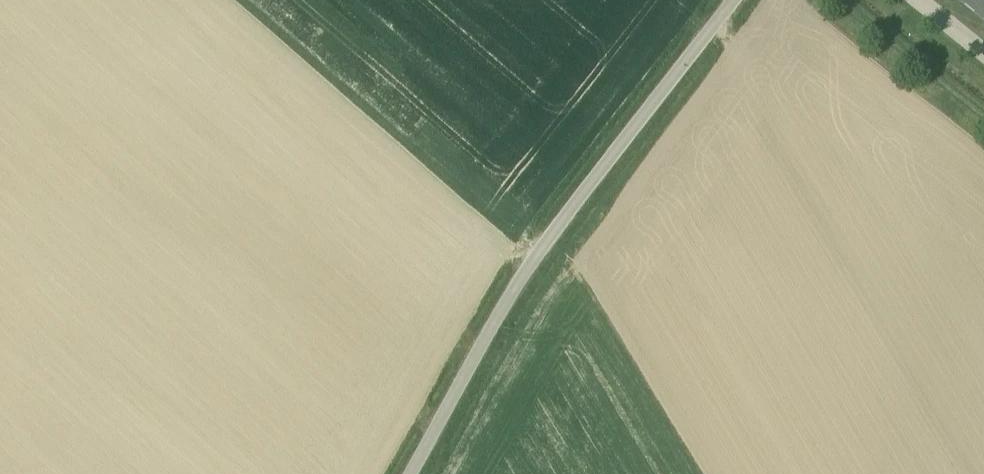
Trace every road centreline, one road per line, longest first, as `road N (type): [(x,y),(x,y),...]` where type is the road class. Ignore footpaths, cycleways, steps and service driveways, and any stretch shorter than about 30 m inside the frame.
road 1 (unclassified): [(412,473),(543,248),(733,0)]

